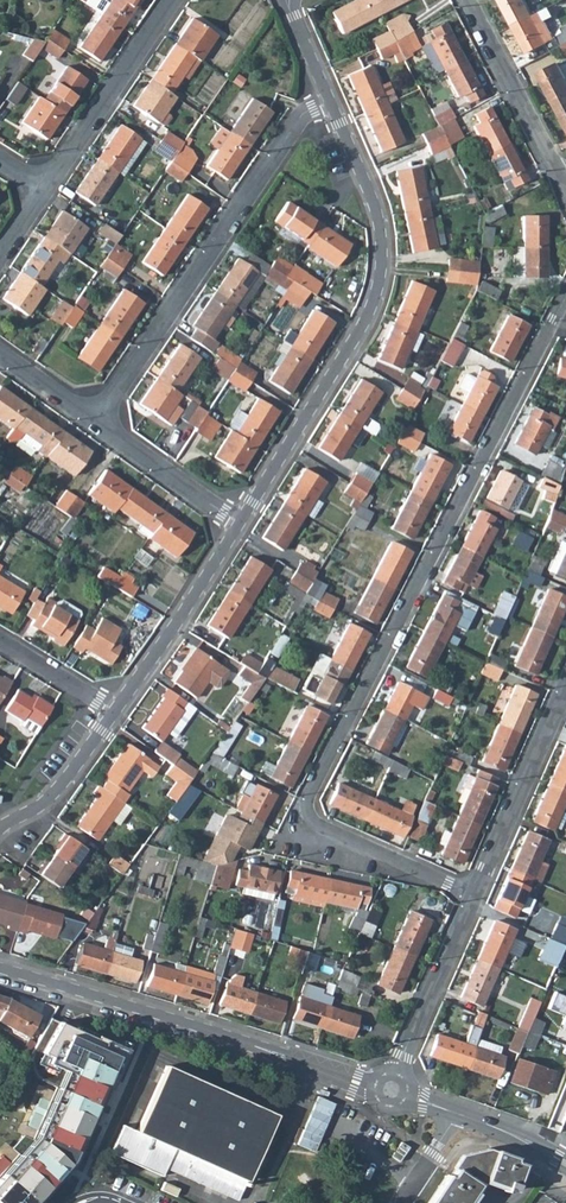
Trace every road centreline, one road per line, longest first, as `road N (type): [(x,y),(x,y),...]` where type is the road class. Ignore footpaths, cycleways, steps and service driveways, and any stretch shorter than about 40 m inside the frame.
road 1 (residential): [(473,894),(319,827),(309,793),(565,295)]
road 2 (residential): [(329,101),(377,214),(383,255),(376,293),(238,522)]
road 3 (tertiary): [(0,969),(391,1089)]
road 4 (residential): [(97,421),(302,114),(329,101)]
road 5 (residential): [(170,0),(42,190)]
road 6 (residential): [(473,894),(565,685)]
road 7 (residential): [(238,522),(115,710)]
road 8 (residential): [(391,1089),(473,894)]
road 9 (residential): [(559,176),(466,0)]
road 10 (residential): [(97,421),(238,522)]
road 11 (residential): [(115,710),(60,785),(0,829)]
road 12 (residential): [(0,641),(115,710)]
road 13 (tertiary): [(456,1112),(565,1161)]

